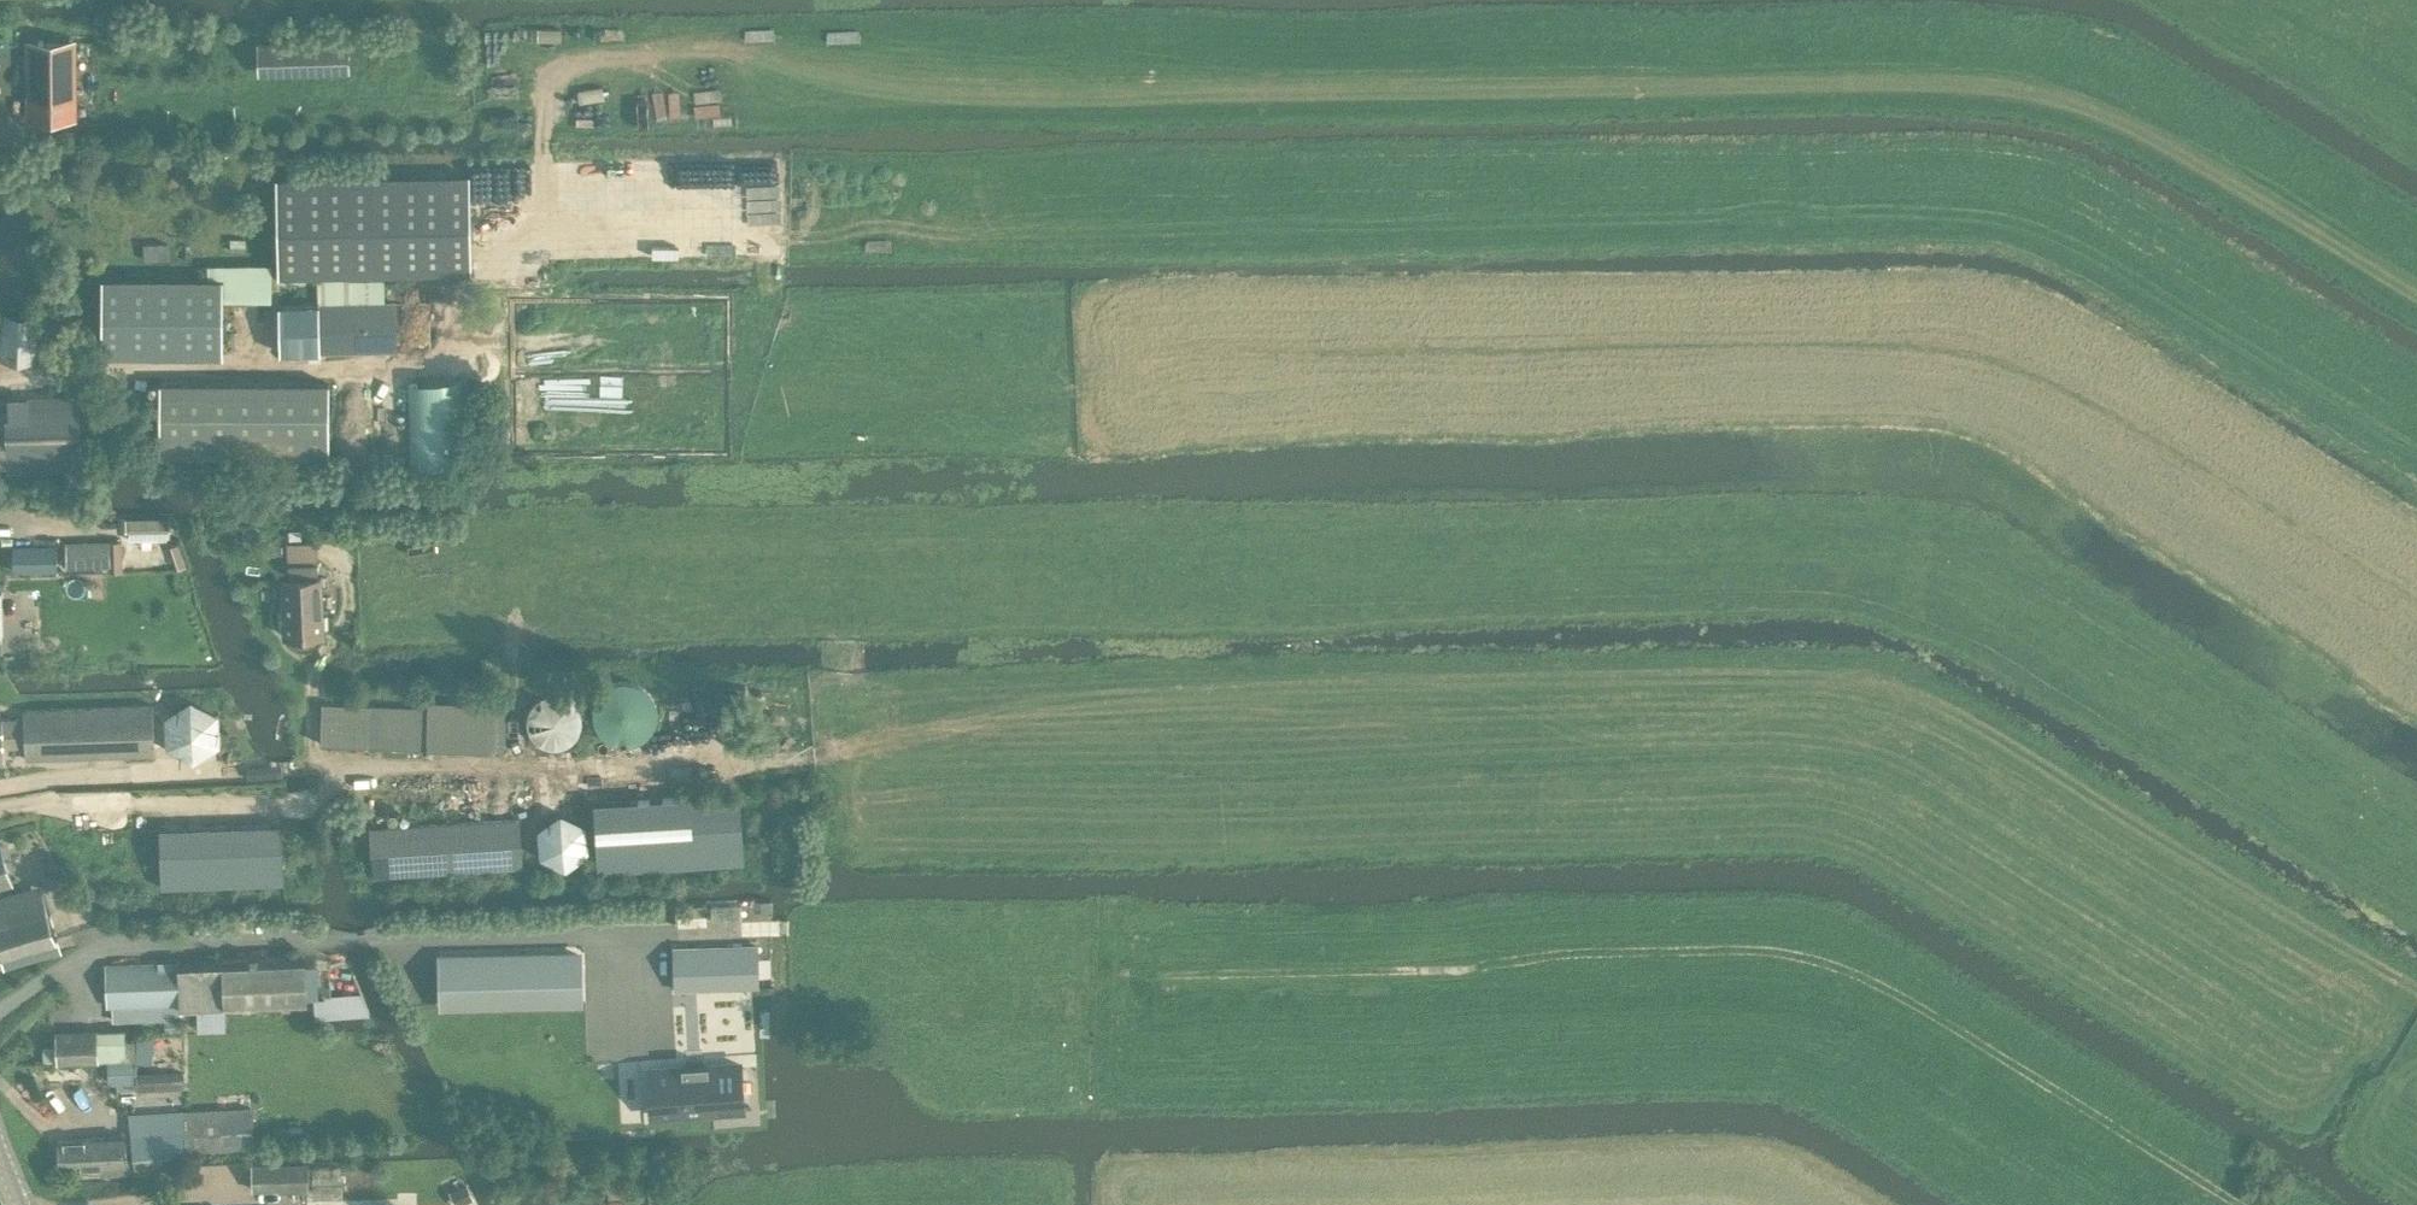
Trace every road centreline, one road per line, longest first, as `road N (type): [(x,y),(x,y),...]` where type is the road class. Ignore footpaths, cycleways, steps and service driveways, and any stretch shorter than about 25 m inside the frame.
road 1 (track): [(2222,1204),(1822,970),(1136,972),(790,927),(631,931)]
road 2 (track): [(847,626),(844,729),(834,753),(651,768),(312,764)]
road 3 (track): [(545,141),(540,225),(488,278),(479,342),(467,359),(70,375)]

